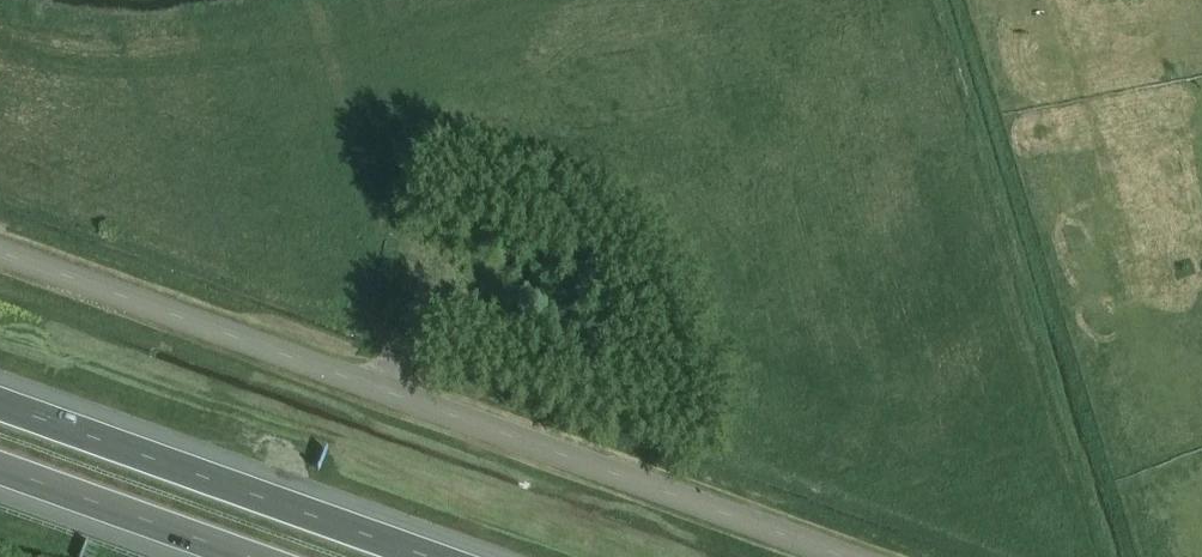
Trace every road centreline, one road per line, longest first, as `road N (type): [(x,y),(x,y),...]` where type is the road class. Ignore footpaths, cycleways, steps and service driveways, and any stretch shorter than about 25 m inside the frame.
road 1 (unclassified): [(864,556),(0,244)]
road 2 (motorway): [(422,556),(0,407)]
road 3 (motorway): [(0,469),(245,556)]

